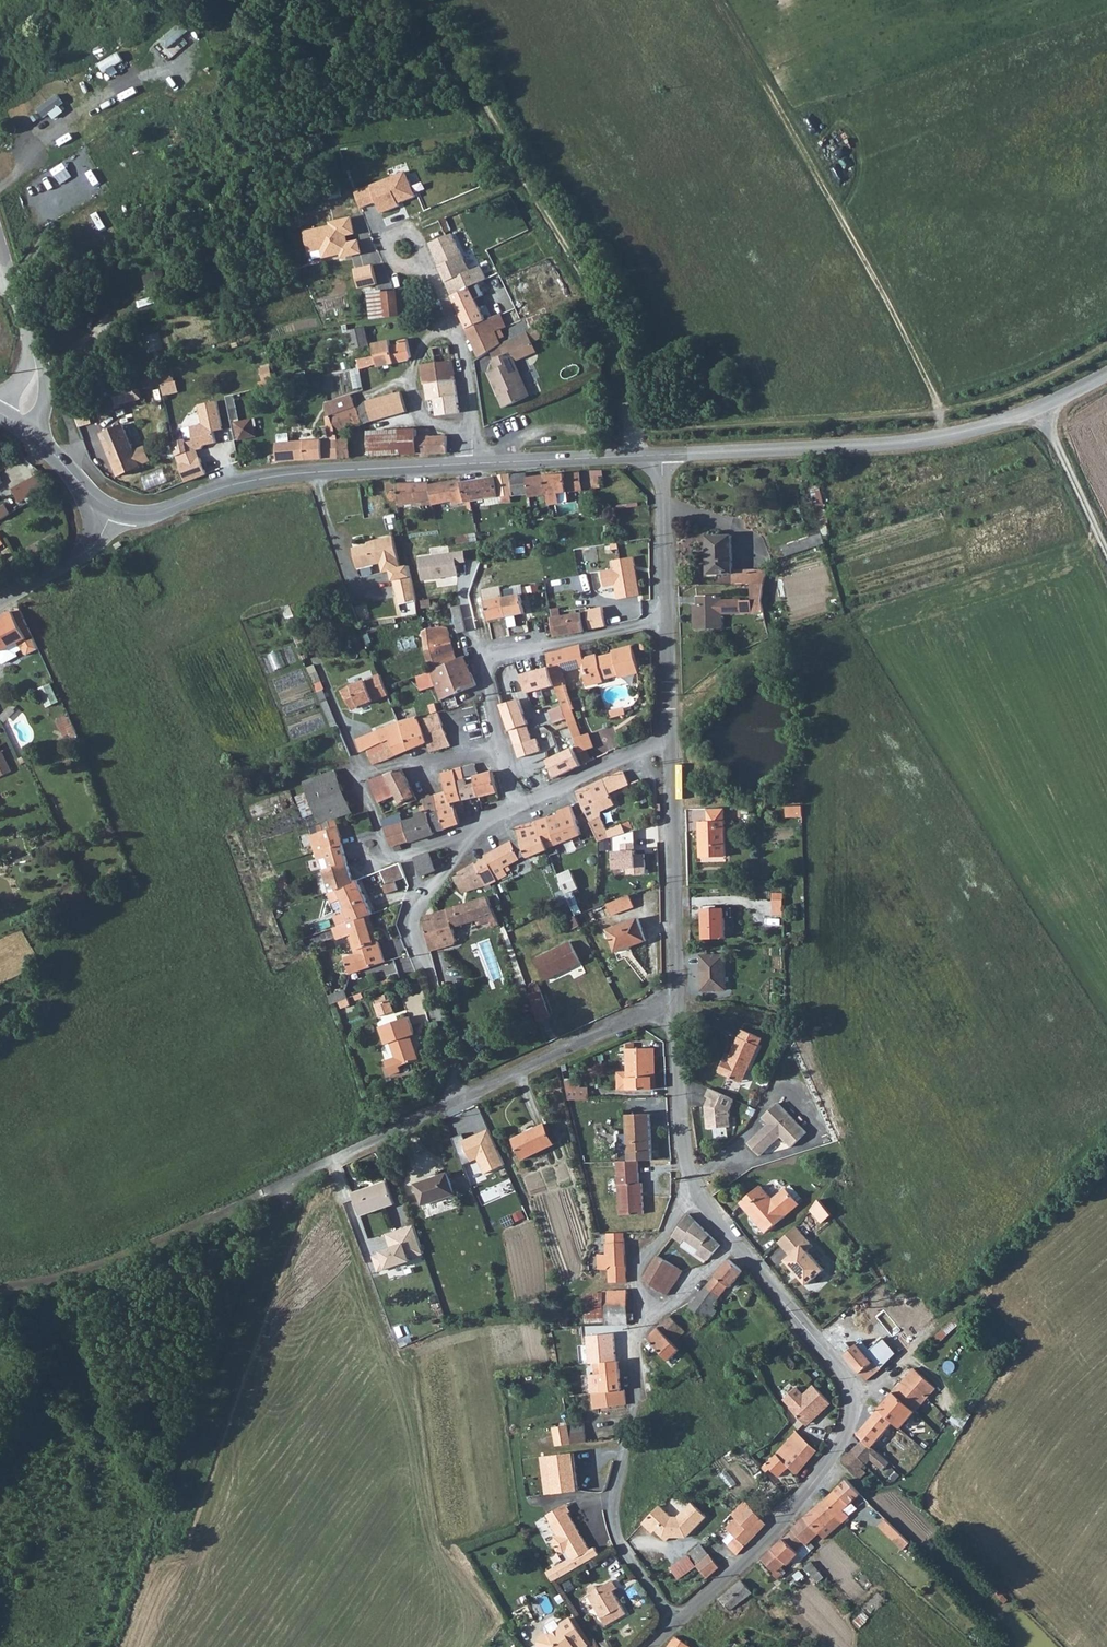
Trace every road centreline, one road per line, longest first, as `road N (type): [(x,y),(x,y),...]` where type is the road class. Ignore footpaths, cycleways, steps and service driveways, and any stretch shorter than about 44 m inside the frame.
road 1 (unclassified): [(650,1646),(765,1540),(842,1430),(848,1407),(831,1360),(691,1195),(674,1004)]
road 2 (residential): [(668,741),(518,805),(470,842),(414,918),(413,938),(464,1098)]
road 3 (unclassified): [(464,1098),(47,1288),(0,1292)]
road 4 (track): [(943,436),(890,305),(715,0)]
road 5 (secondary): [(662,455),(923,440),(994,424),(1106,372)]
road 6 (secondary): [(113,509),(155,513),(267,477),(473,464)]
road 7 (unclassified): [(668,741),(662,455)]
road 8 (unclassified): [(674,1004),(668,741)]
road 9 (unclassified): [(674,1004),(464,1098)]
road 10 (residential): [(473,464),(456,332),(418,259)]
road 11 (secondary): [(473,464),(662,455)]
road 12 (track): [(1039,407),(1106,559)]
road 13 (residential): [(0,599),(87,552),(113,509)]

